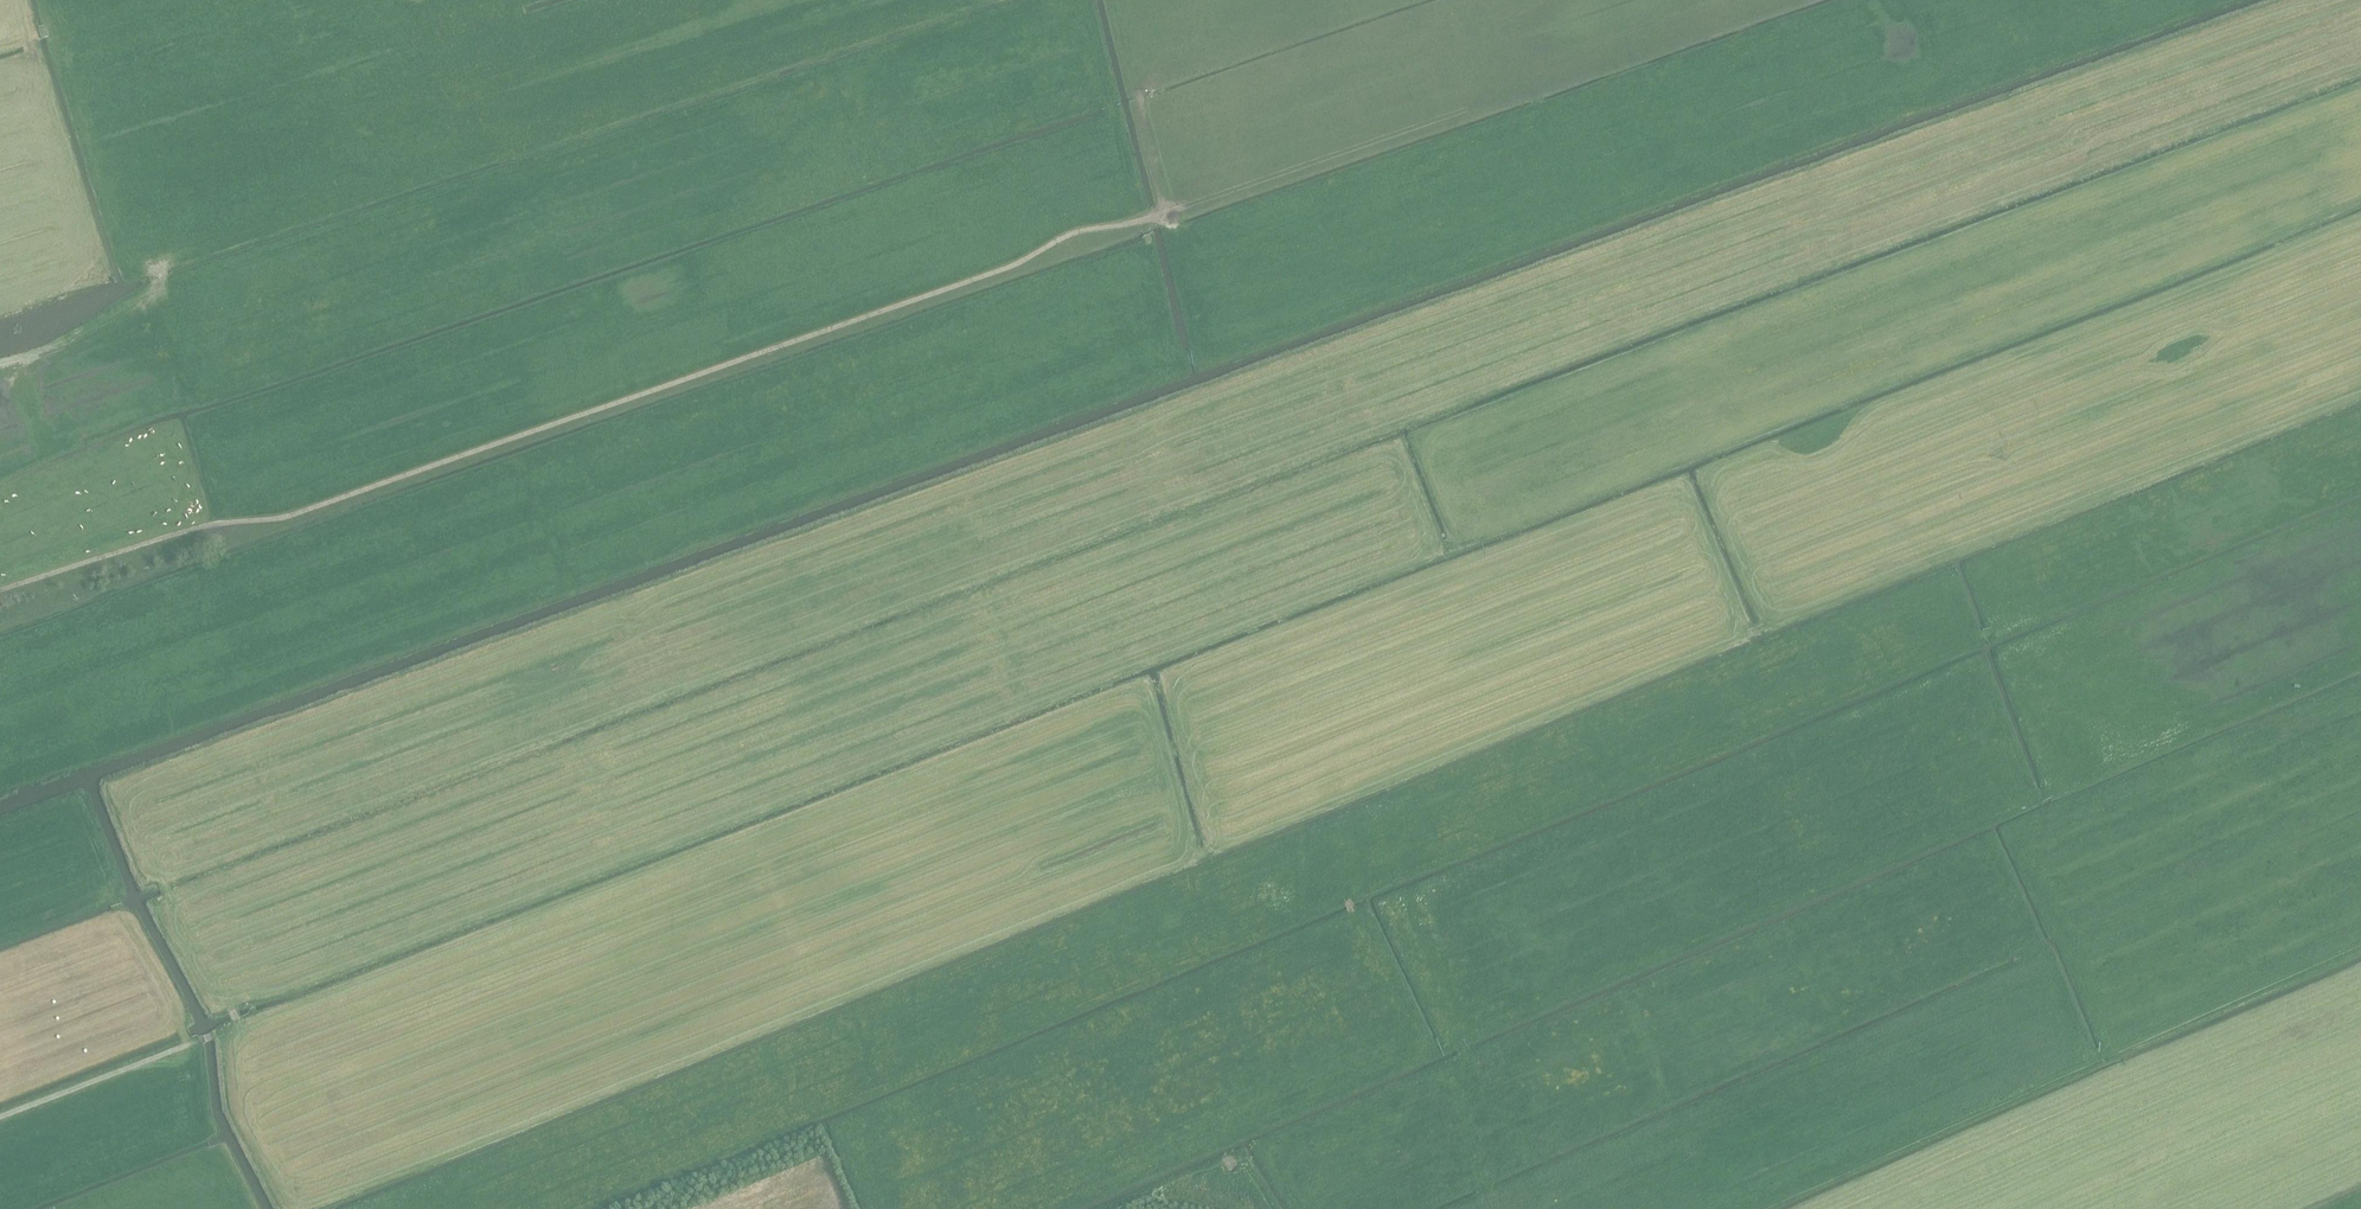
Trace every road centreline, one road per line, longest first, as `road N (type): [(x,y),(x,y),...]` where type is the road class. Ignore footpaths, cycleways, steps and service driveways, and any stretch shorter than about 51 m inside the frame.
road 1 (track): [(99,877),(181,1015),(197,1103)]
road 2 (track): [(218,1036),(0,1118)]

